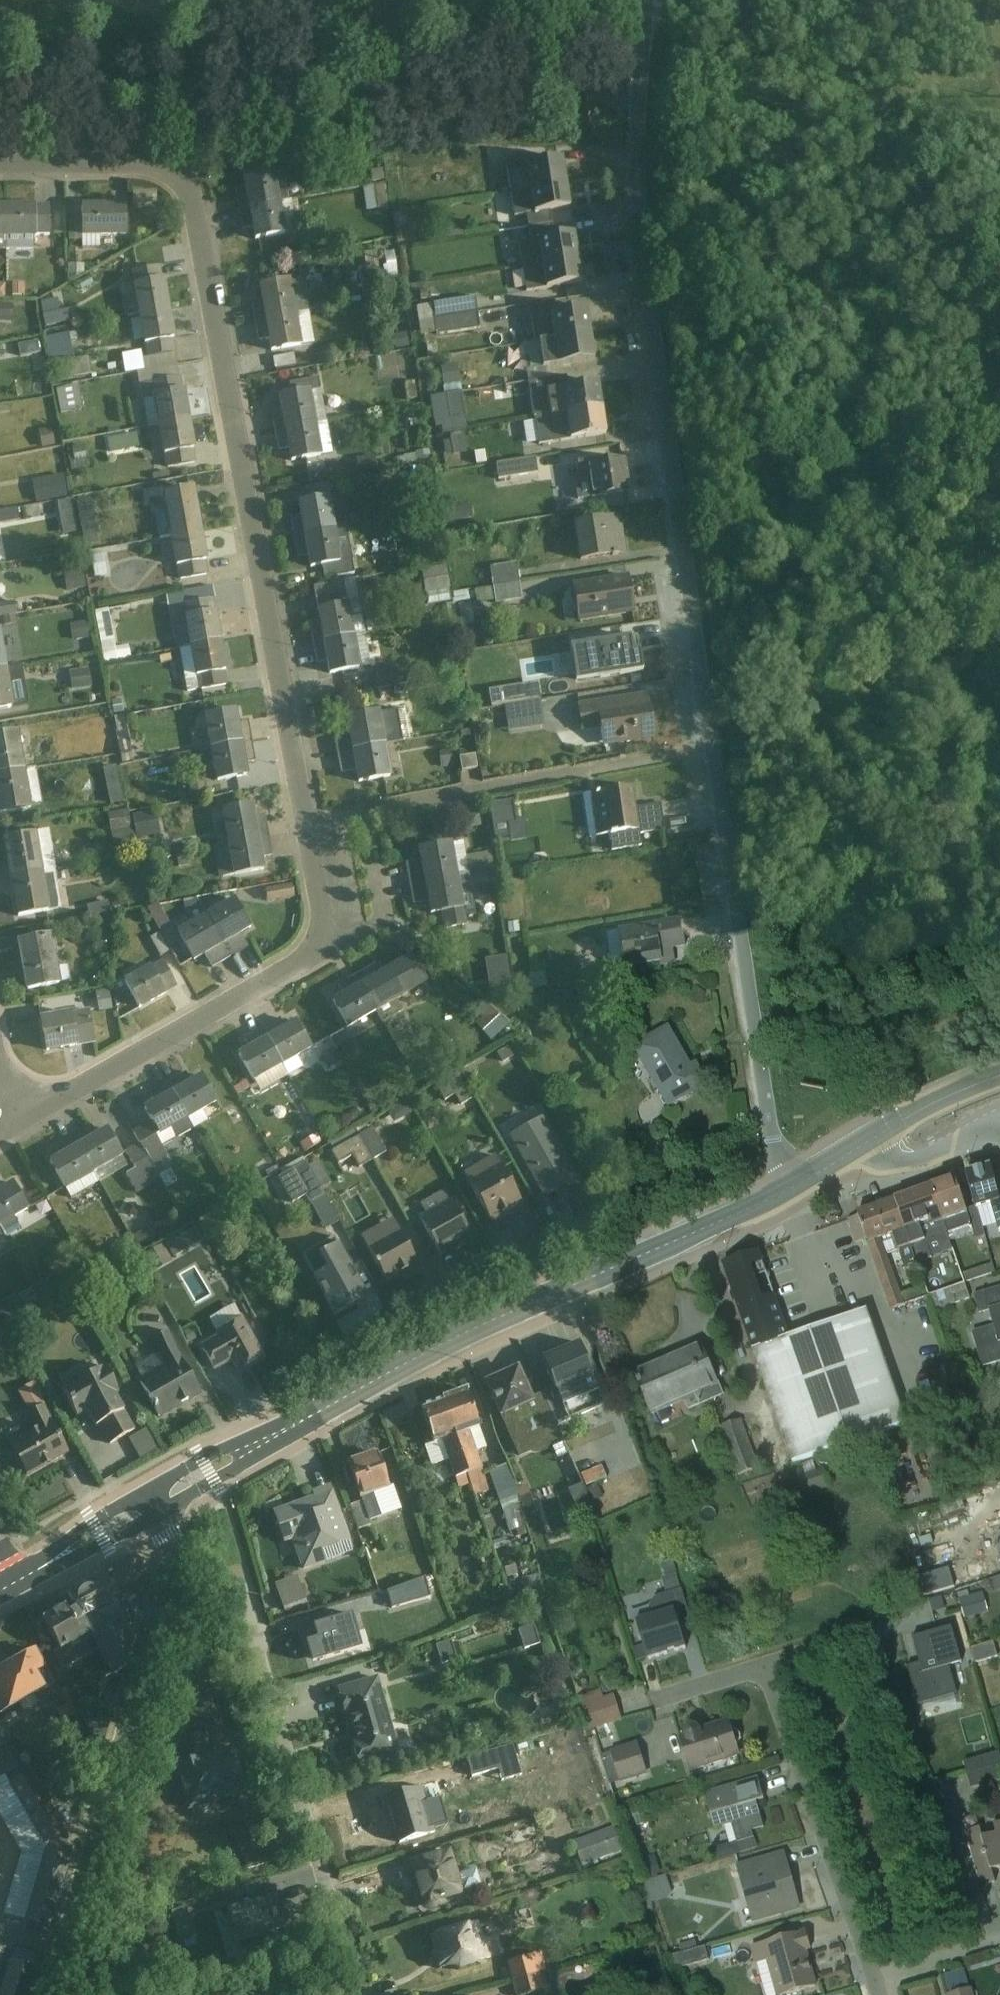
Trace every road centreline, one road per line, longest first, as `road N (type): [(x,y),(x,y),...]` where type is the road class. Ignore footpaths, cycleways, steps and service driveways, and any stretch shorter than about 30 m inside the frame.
road 1 (residential): [(46,1105),(293,972),(320,952),(325,937),(190,191),(180,175),(148,163),(0,165)]
road 2 (residential): [(646,0),(635,189),(641,286),(764,1096),(781,1161),(797,1188)]
road 3 (secondary): [(797,1188),(413,1360),(160,1506)]
road 4 (track): [(639,92),(0,84)]
road 5 (residential): [(46,1994),(162,1599),(172,1535),(160,1506)]
road 6 (residential): [(249,1606),(361,1994)]
road 7 (residential): [(767,1668),(877,1994)]
road 8 (secondary): [(160,1506),(21,1583)]
road 9 (secondary): [(999,1077),(870,1143)]
road 10 (residential): [(999,1118),(924,1158),(888,1158),(870,1143)]

